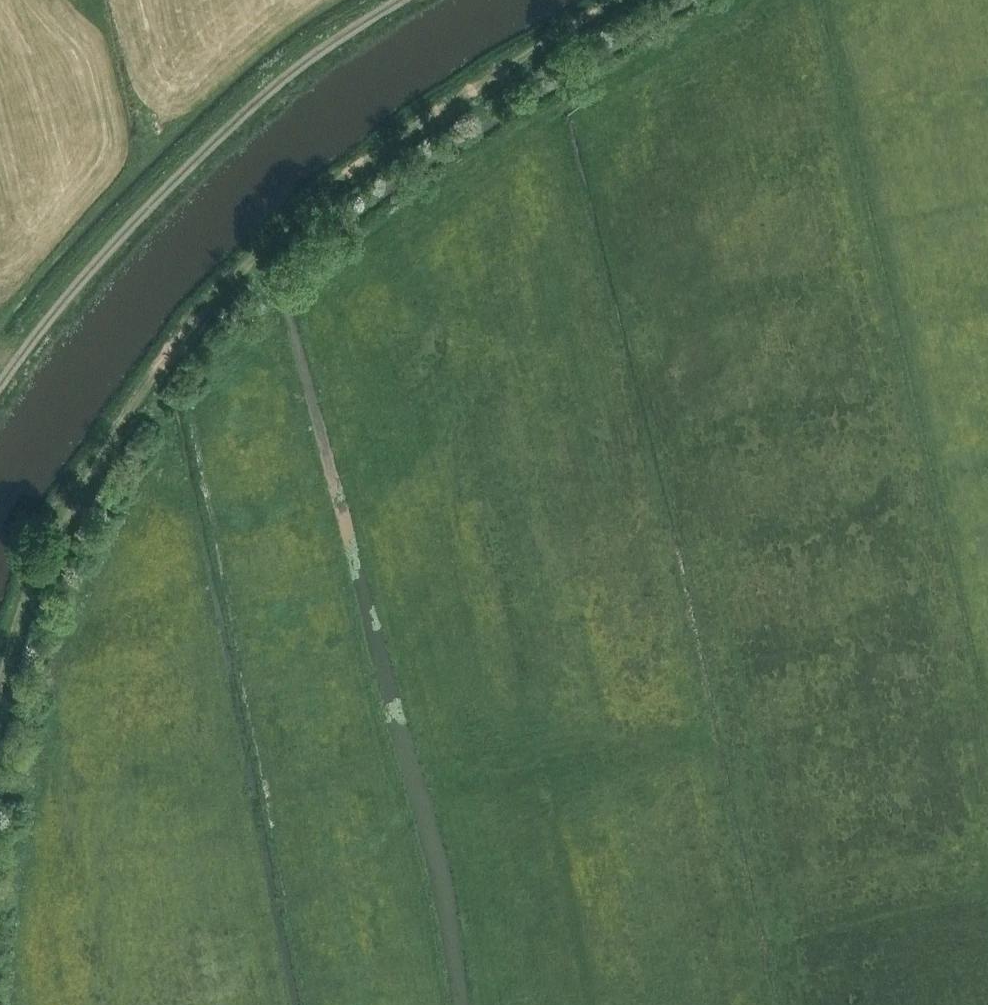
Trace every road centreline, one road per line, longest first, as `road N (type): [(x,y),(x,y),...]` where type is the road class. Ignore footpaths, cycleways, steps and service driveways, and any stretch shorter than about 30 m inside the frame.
road 1 (track): [(398,0),(265,94),(163,192),(74,286),(0,385)]

